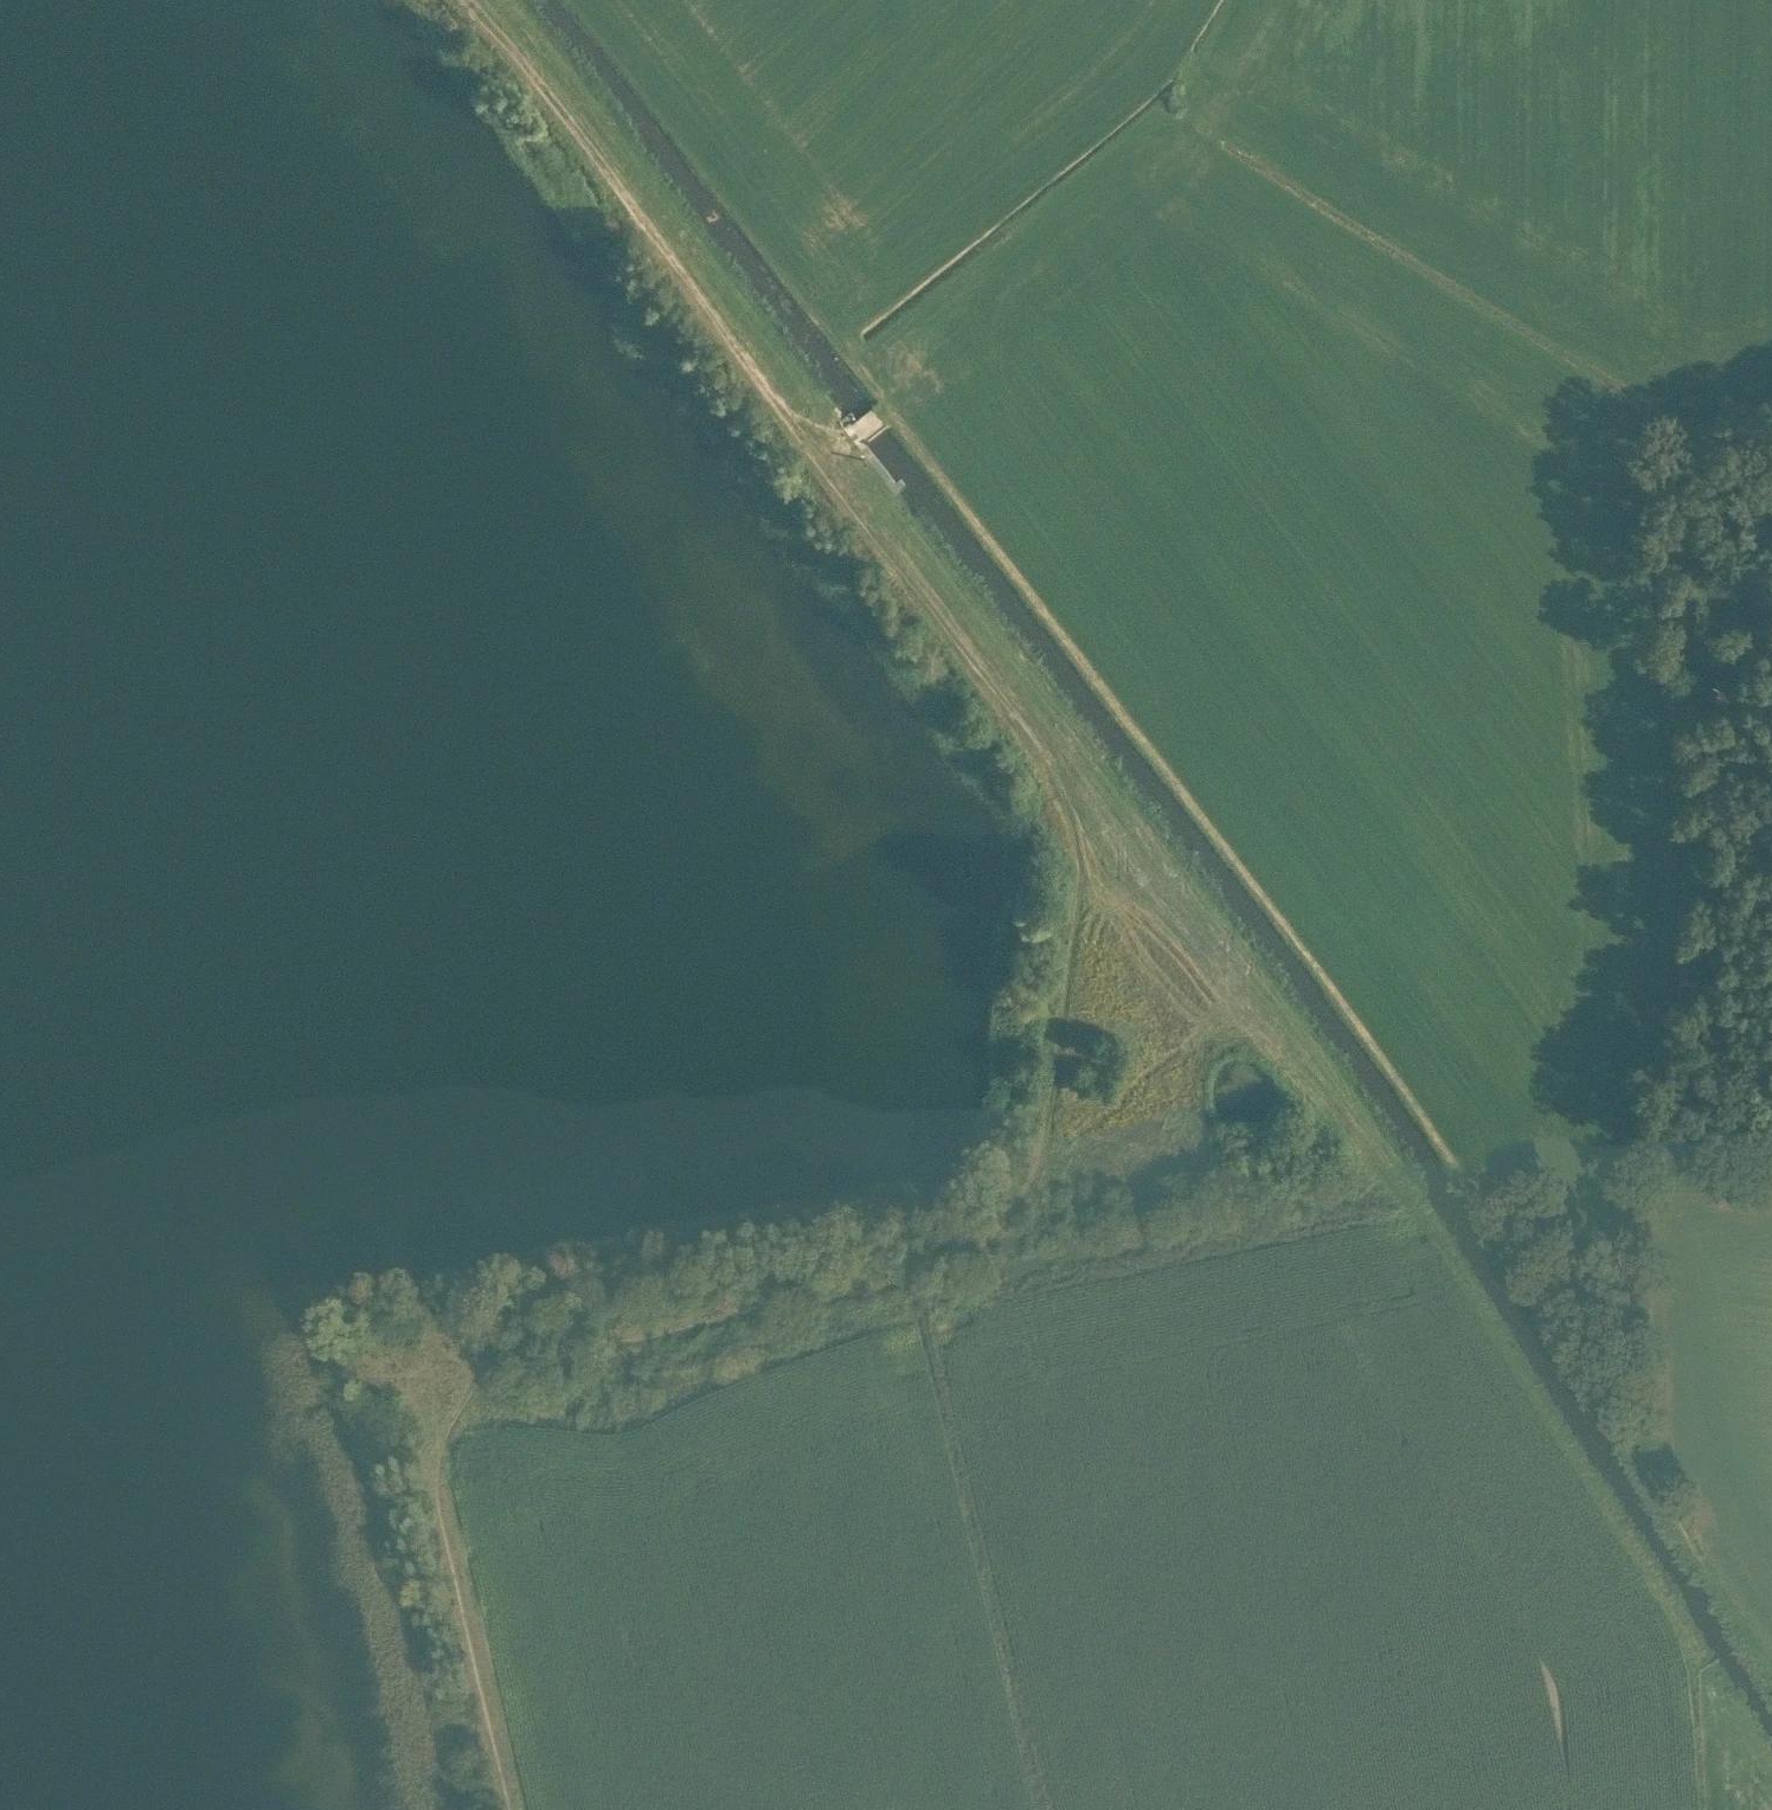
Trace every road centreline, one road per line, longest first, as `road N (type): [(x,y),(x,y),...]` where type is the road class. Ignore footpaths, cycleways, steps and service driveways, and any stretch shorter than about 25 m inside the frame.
road 1 (track): [(511,1809),(423,1450),(429,1422),(460,1397),(533,1368),(954,1269),(992,1235),(1036,1143),(1066,956),(1065,841),(1032,749),(826,458)]
road 2 (track): [(826,458),(528,62),(467,0)]

